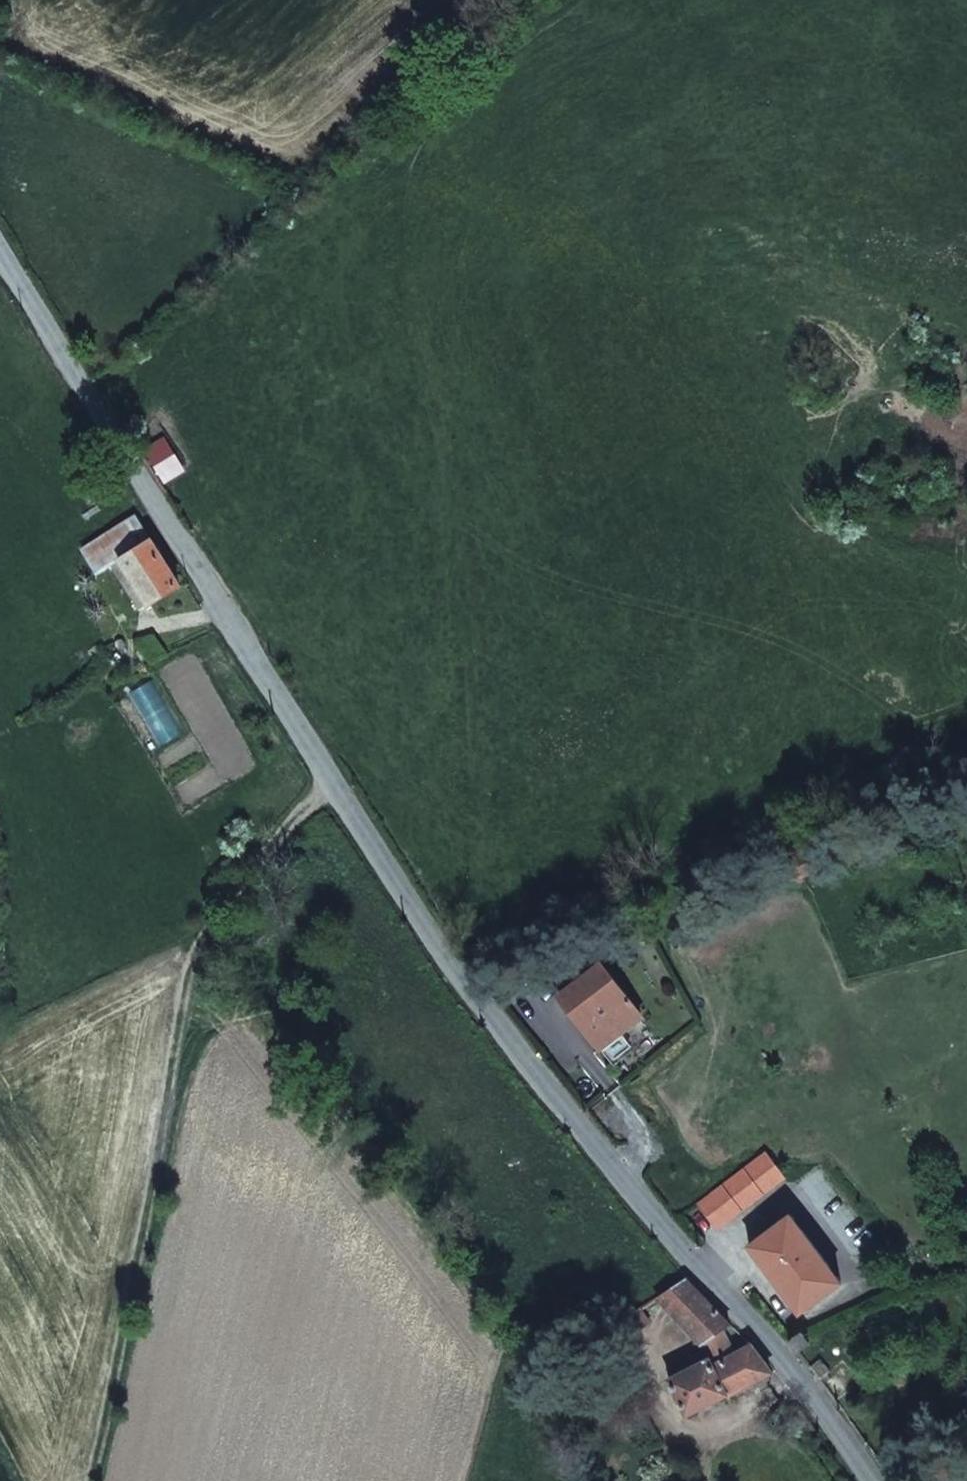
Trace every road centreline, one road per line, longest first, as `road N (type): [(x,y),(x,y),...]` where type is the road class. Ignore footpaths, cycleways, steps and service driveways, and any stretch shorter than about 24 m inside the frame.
road 1 (unclassified): [(0,239),(456,979),(780,1358),(870,1480)]

